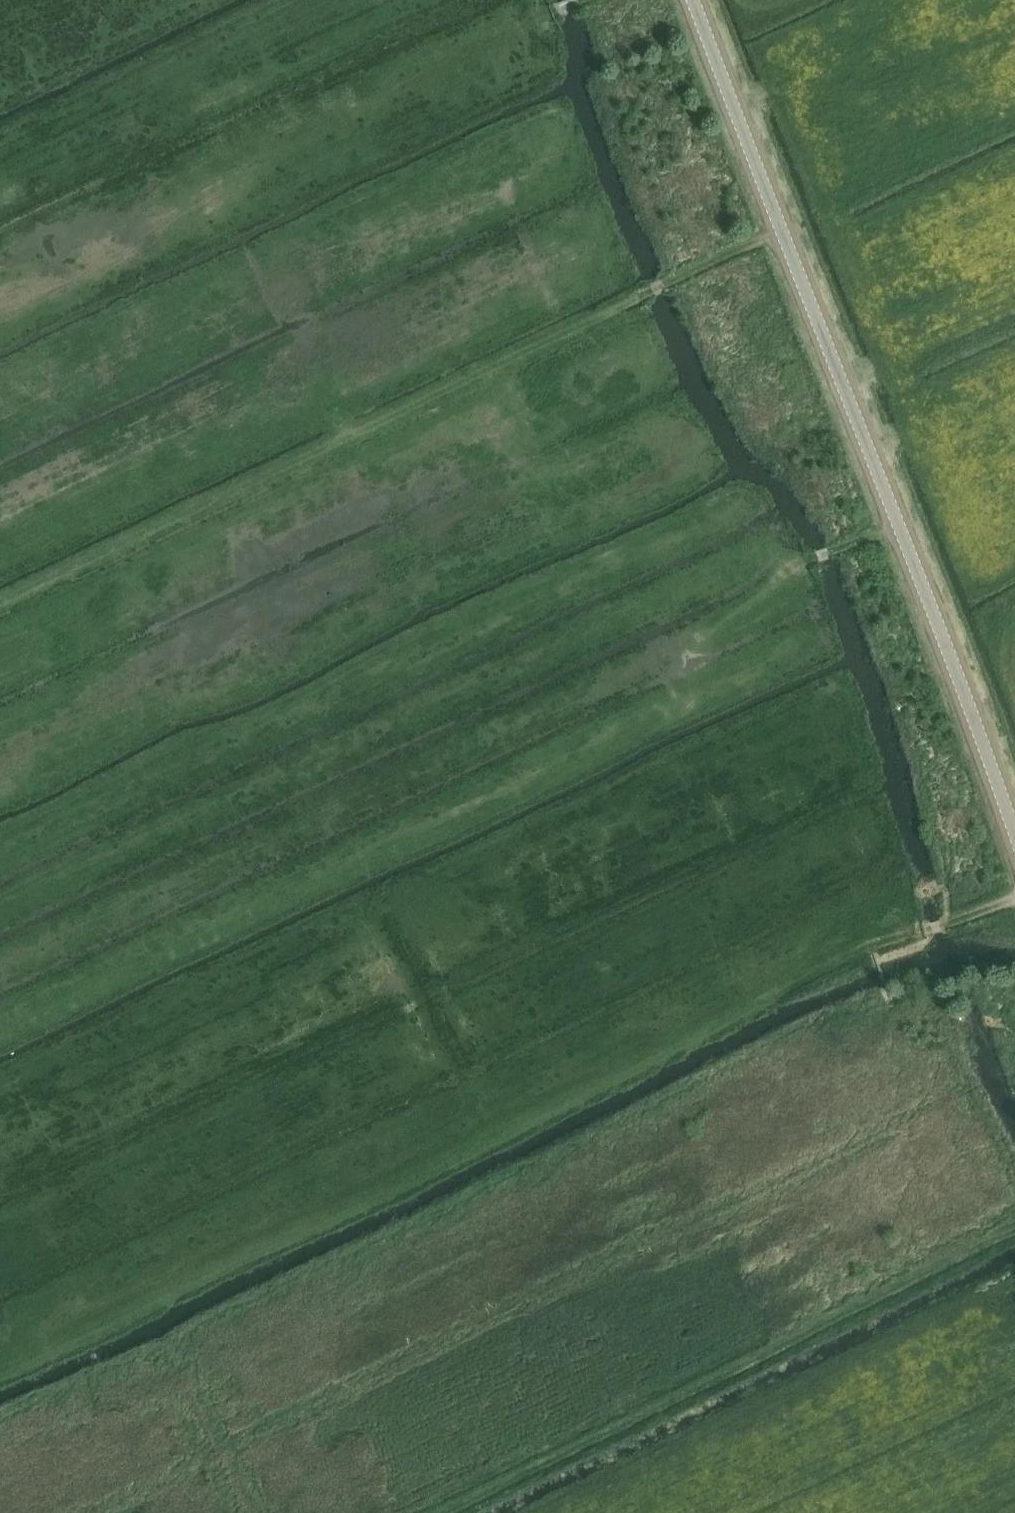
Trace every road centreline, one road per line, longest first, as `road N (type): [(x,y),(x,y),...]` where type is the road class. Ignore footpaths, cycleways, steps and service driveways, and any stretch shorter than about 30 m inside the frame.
road 1 (tertiary): [(1014,843),(692,0)]
road 2 (track): [(441,1512),(1014,1232)]

